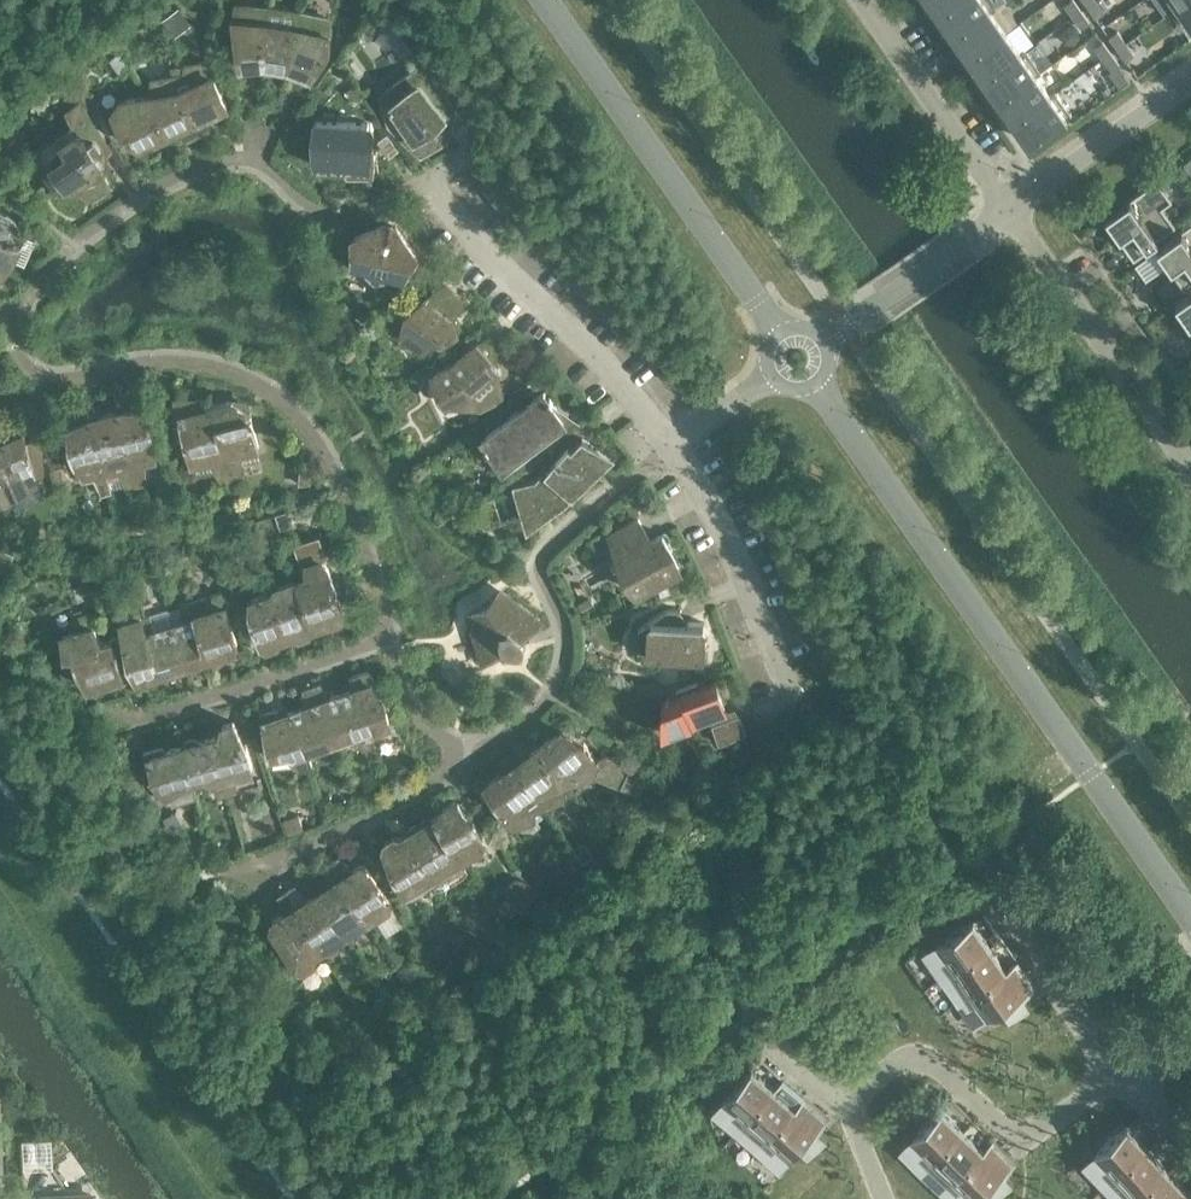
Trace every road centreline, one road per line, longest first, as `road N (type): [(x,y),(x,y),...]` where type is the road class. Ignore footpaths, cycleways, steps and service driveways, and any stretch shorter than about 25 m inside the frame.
road 1 (tertiary): [(823,393),(1190,917)]
road 2 (tertiary): [(544,0),(781,333)]
road 3 (residential): [(672,446),(600,359),(422,181)]
road 4 (residential): [(1124,1081),(1027,1144),(918,1055),(850,1108)]
road 5 (residential): [(1190,475),(1007,214)]
road 6 (residential): [(800,704),(744,572),(672,446)]
road 7 (residential): [(1007,214),(860,0)]
road 8 (residential): [(1007,214),(1190,84)]
road 9 (residential): [(1000,899),(1124,1081)]
road 10 (residential): [(968,242),(832,343)]

